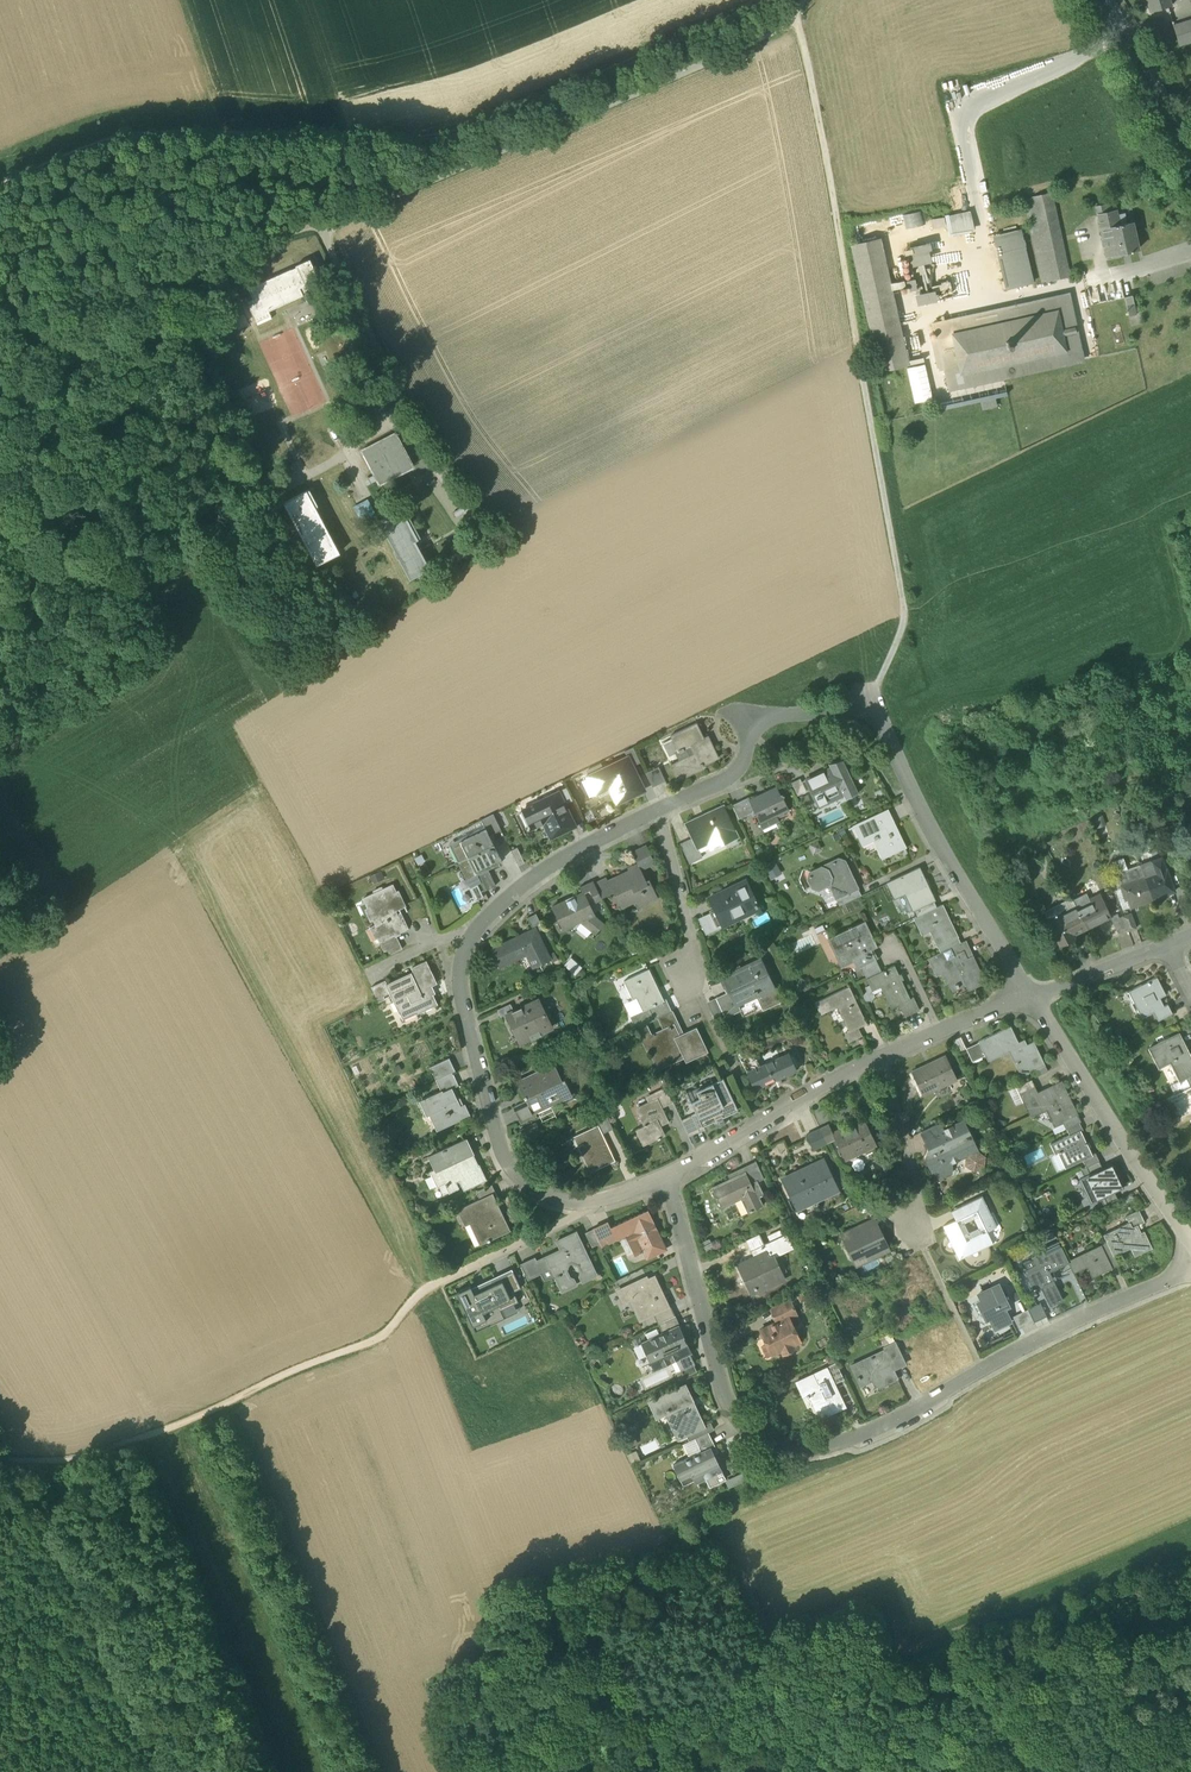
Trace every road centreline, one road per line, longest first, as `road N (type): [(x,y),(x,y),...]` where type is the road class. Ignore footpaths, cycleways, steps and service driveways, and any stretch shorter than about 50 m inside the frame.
road 1 (track): [(0,186),(131,133),(444,139),(770,0)]
road 2 (residential): [(667,1180),(733,1416),(762,1442),(787,1450),(818,1450),(893,1422),(1190,1268)]
road 3 (residential): [(667,1180),(596,1207),(537,1196),(520,1181),(506,1163),(461,992),(473,938),(518,890),(658,809)]
road 4 (track): [(799,21),(906,618)]
road 5 (residential): [(658,809),(731,777),(753,723),(865,707),(1030,998)]
road 6 (track): [(0,1454),(84,1454),(177,1426),(380,1338),(440,1281)]
road 7 (residential): [(1190,1246),(1030,998)]
road 8 (residential): [(879,1058),(667,1180)]
road 9 (secondary): [(1097,0),(1190,164)]
road 10 (residential): [(658,809),(698,974)]
road 11 (residential): [(879,1058),(917,1196),(913,1220)]
road 12 (residential): [(1030,998),(879,1058)]
road 13 (residential): [(1169,947),(1030,998)]

